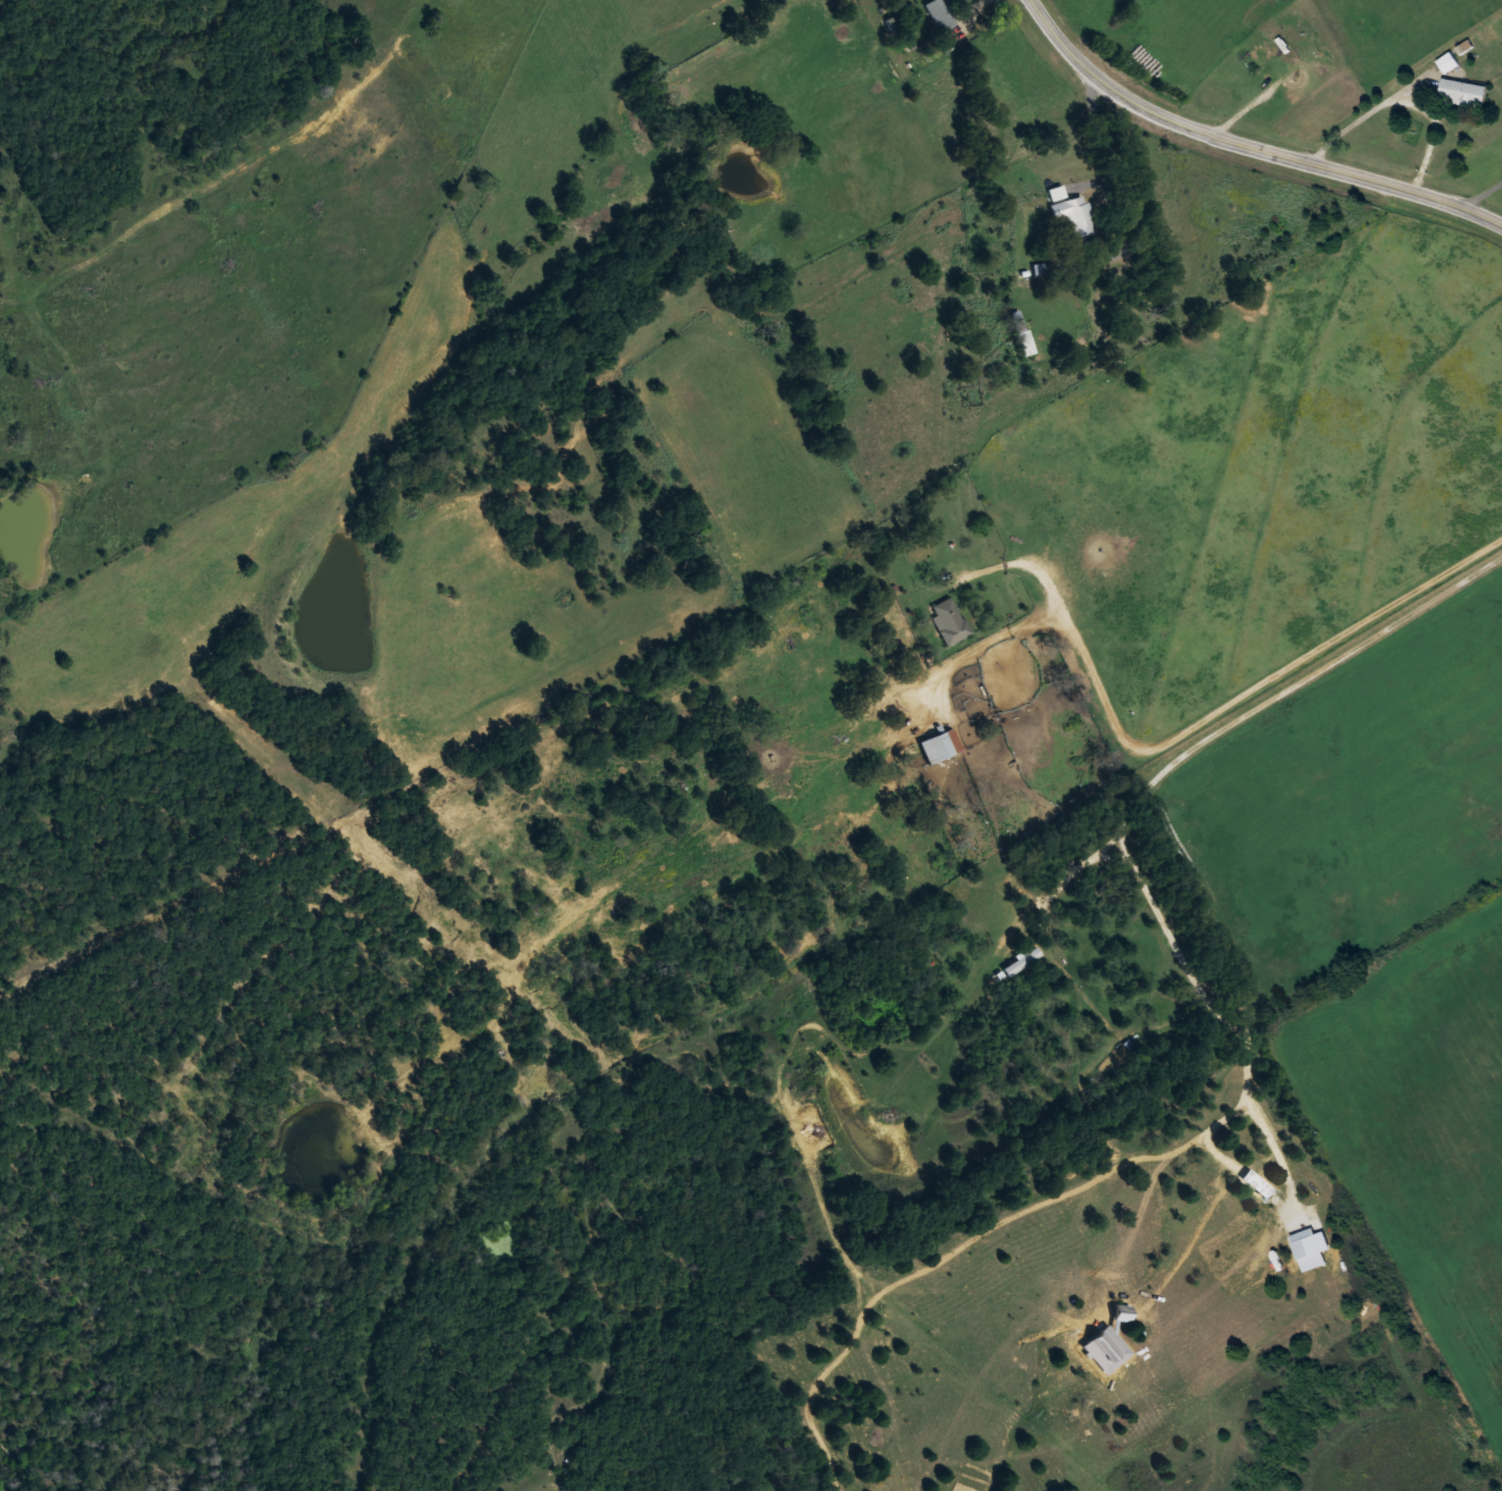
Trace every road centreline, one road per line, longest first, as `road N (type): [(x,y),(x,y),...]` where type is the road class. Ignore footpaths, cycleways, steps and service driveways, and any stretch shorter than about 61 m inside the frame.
road 1 (residential): [(1501,870),(1239,1025),(970,759)]
road 2 (tertiary): [(1501,224),(1146,115),(1086,74),(1029,0)]

